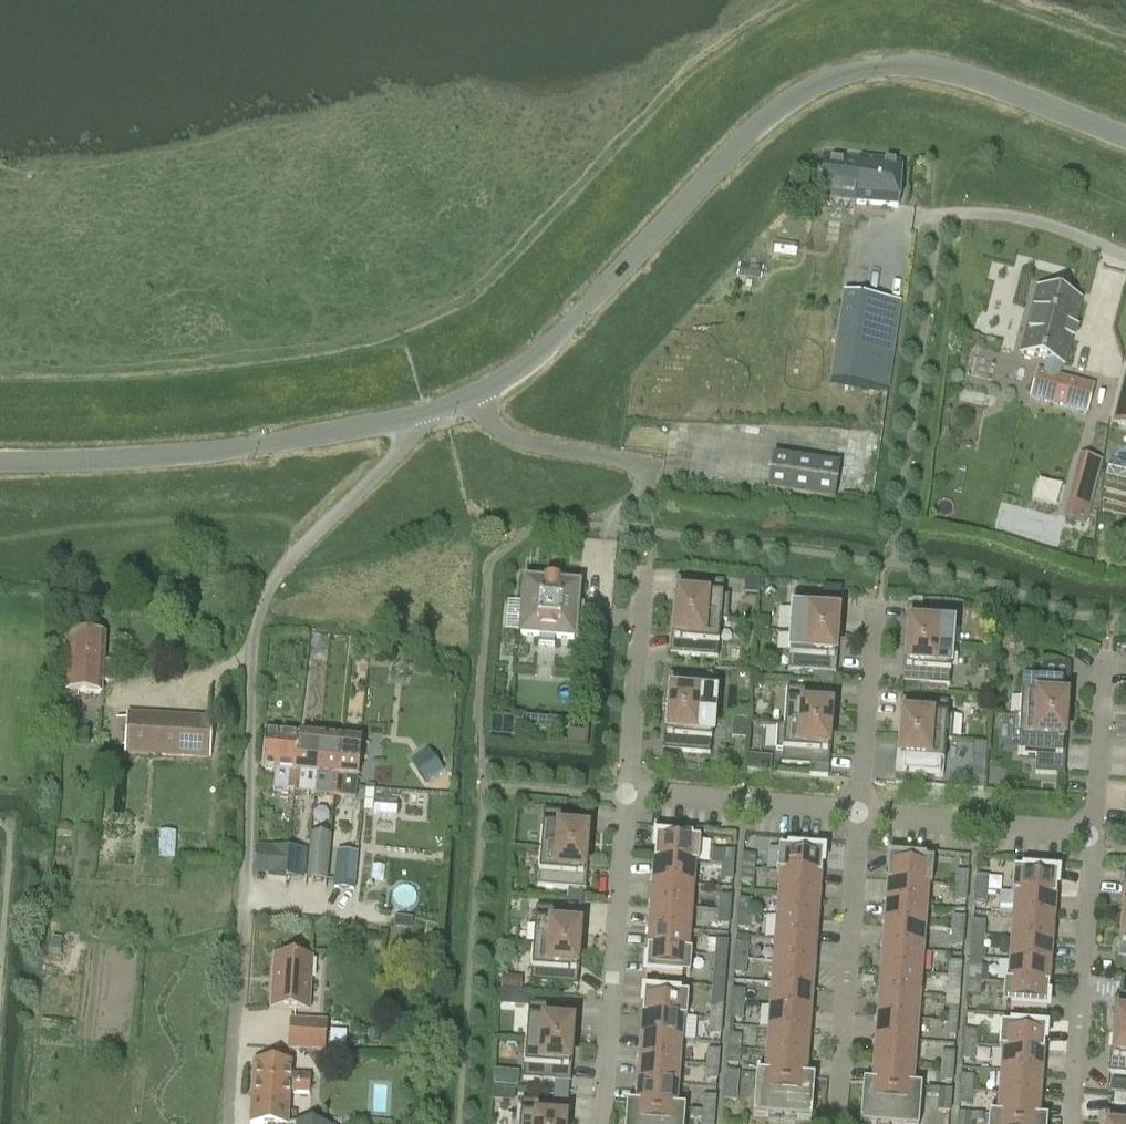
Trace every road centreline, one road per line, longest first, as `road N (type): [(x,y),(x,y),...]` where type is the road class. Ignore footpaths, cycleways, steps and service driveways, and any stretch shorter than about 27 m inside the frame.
road 1 (unclassified): [(1125,139),(983,82),(934,72),(873,73),(813,93),(752,144),(544,359),(482,395)]
road 2 (unclassified): [(232,1123),(251,648),(260,608),(290,562),(417,441),(412,421)]
road 3 (unclassified): [(412,421),(180,460),(0,465)]
road 4 (residential): [(602,1123),(629,796)]
road 5 (residential): [(839,1123),(864,814)]
road 6 (residential): [(1072,1123),(1096,833)]
road 7 (unclassified): [(612,527),(647,498),(644,464),(534,447),(503,429),(482,395)]
road 8 (residential): [(864,814),(629,796)]
road 9 (residential): [(1096,833),(864,814)]
road 10 (residential): [(864,814),(886,598)]
road 11 (residential): [(629,796),(647,586)]
road 12 (unclassified): [(1125,255),(1025,221),(922,216)]
road 13 (residential): [(1096,833),(1109,642)]

